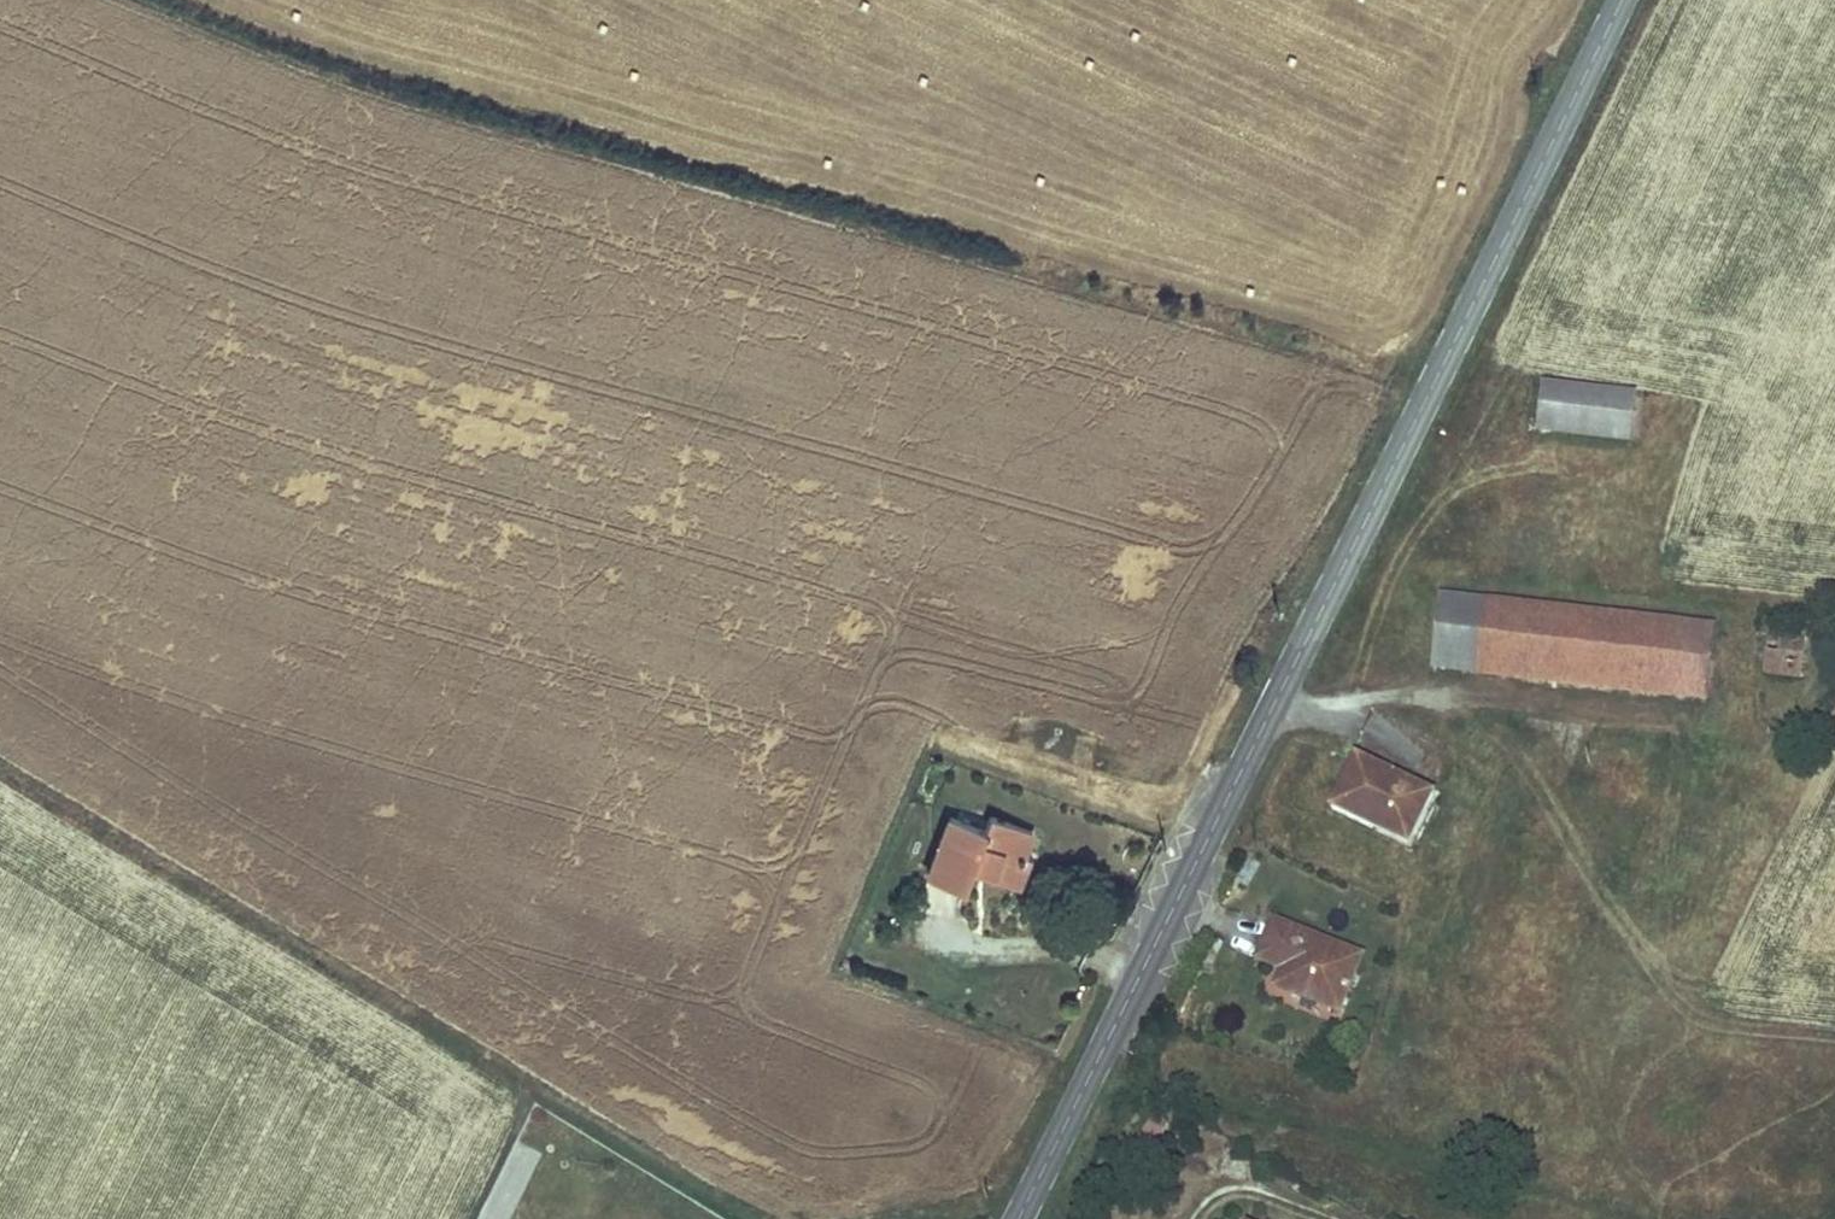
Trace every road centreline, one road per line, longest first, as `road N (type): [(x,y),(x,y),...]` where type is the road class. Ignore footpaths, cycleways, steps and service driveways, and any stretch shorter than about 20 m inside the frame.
road 1 (secondary): [(1629,0),(1147,987),(1022,1218)]
road 2 (track): [(1287,696),(1388,696),(1485,734),(1557,811),(1645,972),(1686,1015),(1834,1040)]

